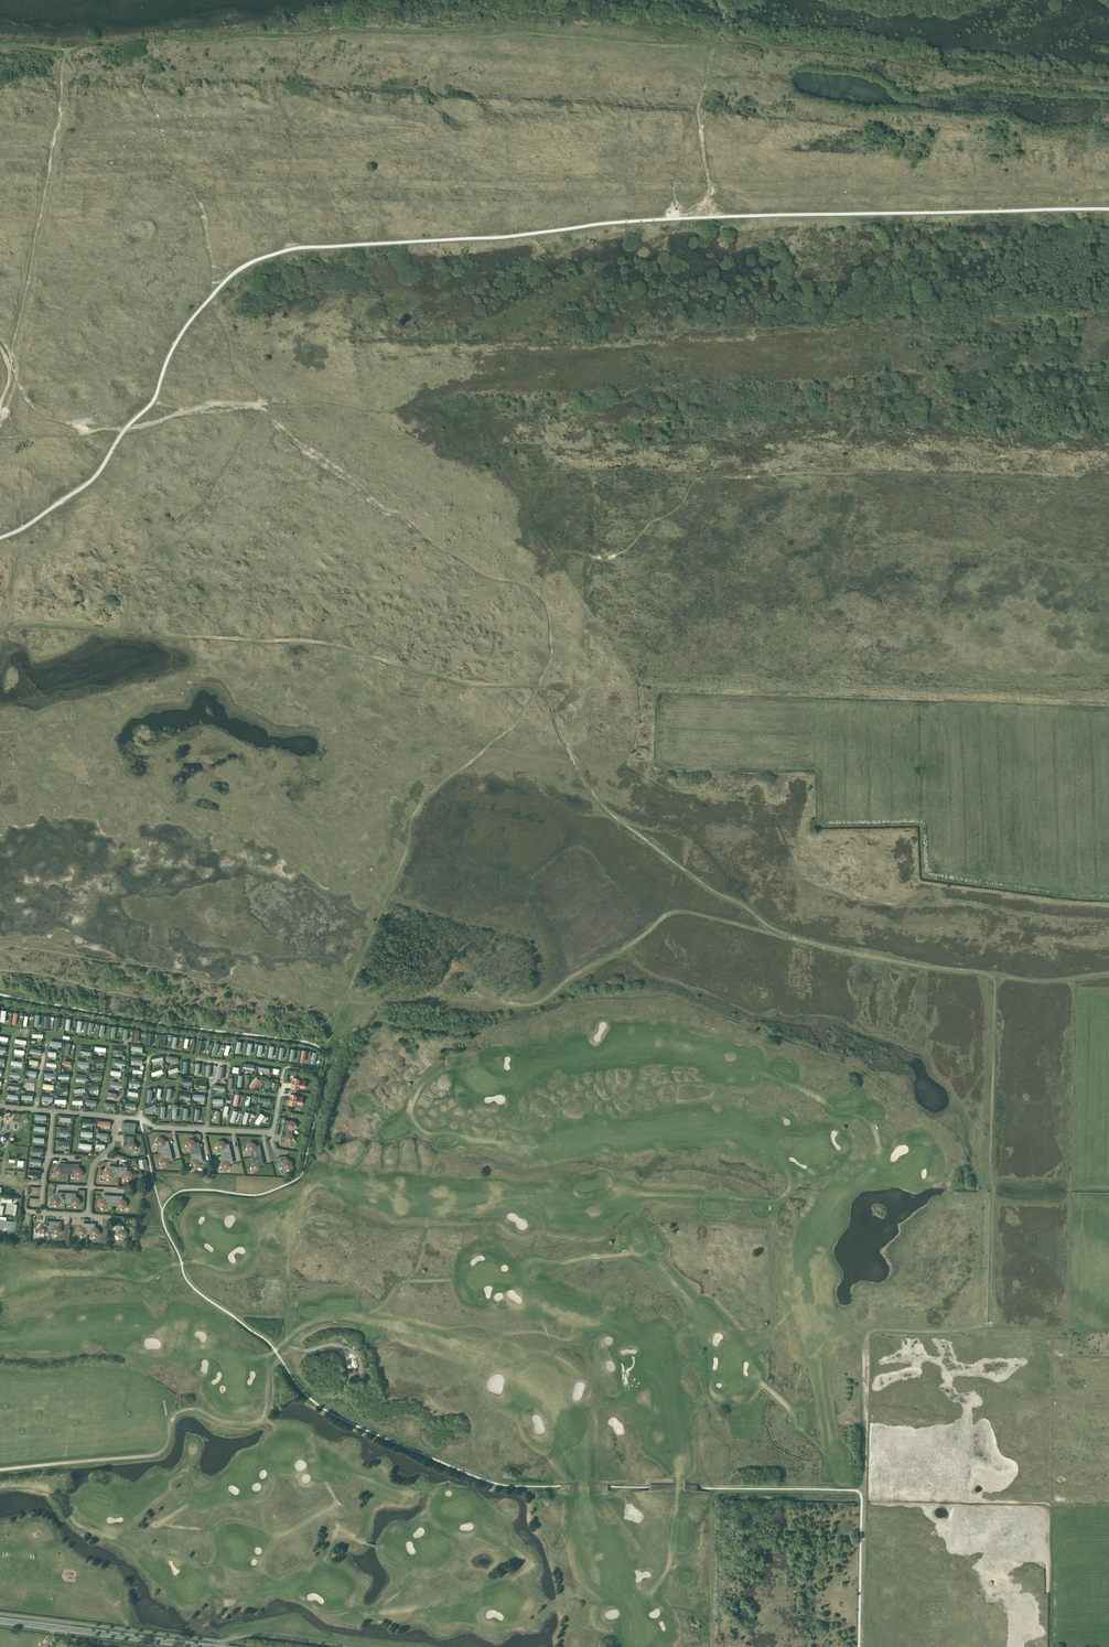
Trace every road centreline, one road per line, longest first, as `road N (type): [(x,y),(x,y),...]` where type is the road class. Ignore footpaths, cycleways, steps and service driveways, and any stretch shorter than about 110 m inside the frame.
road 1 (secondary): [(195,1646),(0,1622)]

